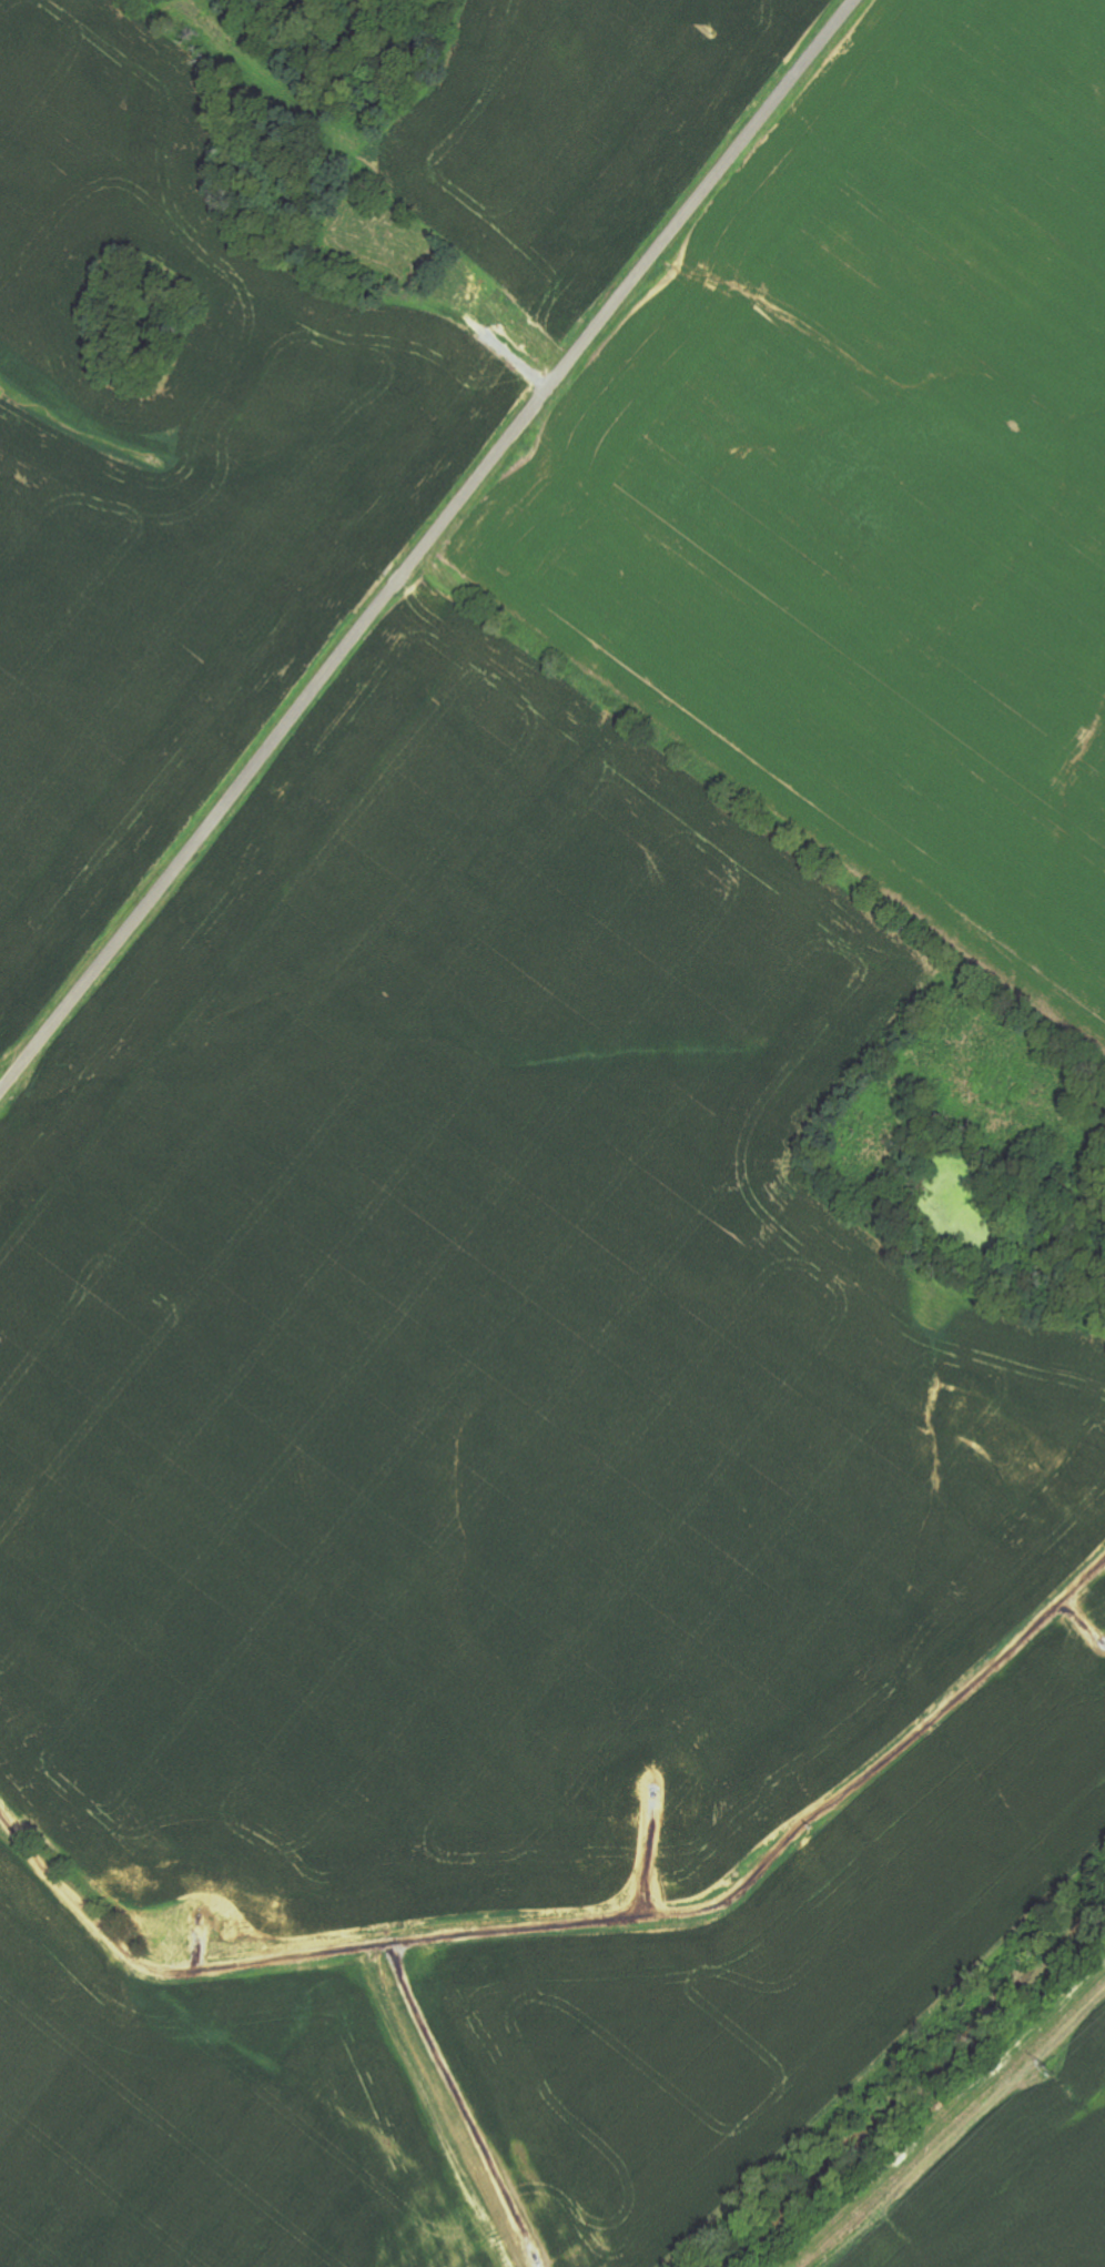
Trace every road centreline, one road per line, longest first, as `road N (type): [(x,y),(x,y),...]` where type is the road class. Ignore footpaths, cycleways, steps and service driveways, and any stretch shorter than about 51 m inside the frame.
road 1 (residential): [(0,1094),(856,0)]

